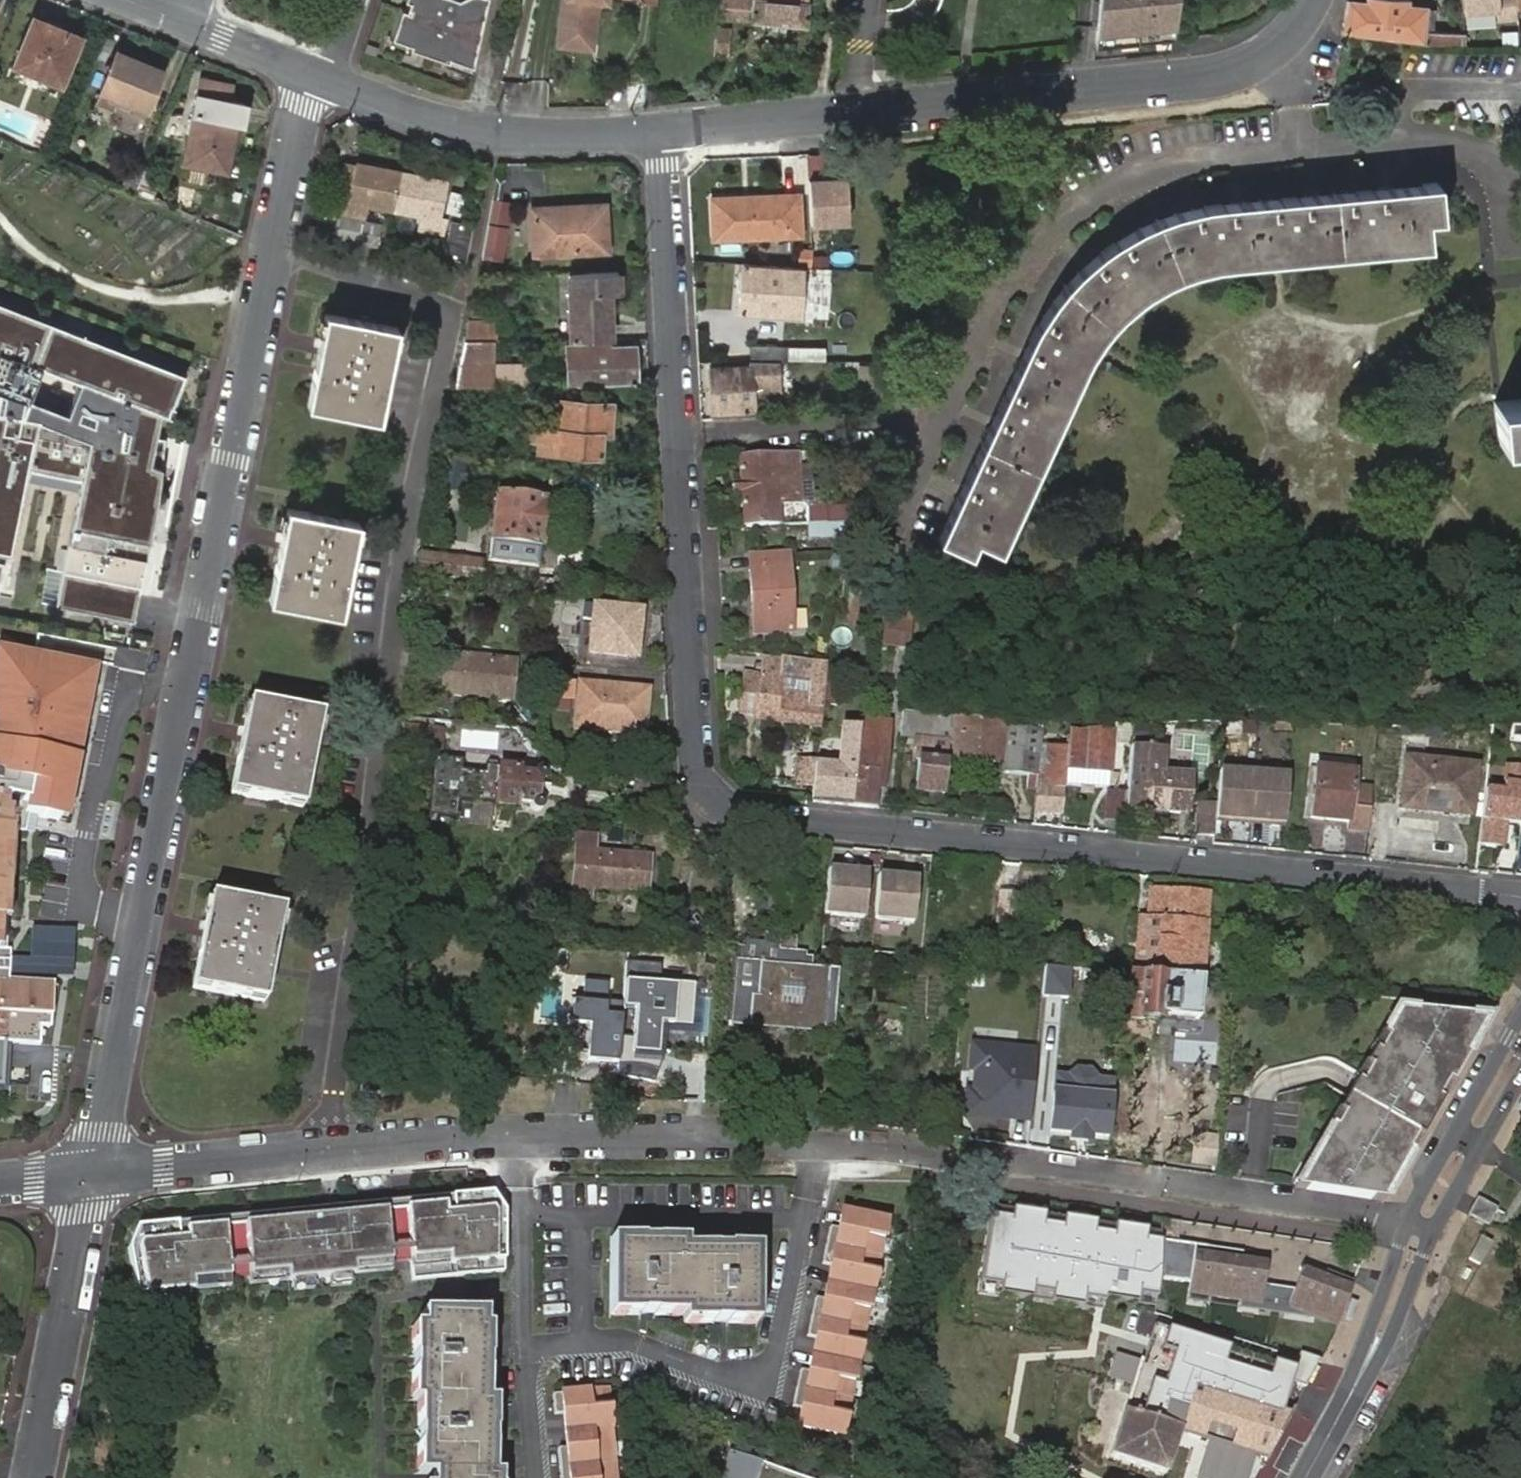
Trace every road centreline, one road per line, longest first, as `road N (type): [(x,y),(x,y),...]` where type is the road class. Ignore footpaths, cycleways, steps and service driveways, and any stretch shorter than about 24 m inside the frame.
road 1 (residential): [(661,132),(693,768),(706,796),(734,813),(1520,897)]
road 2 (residential): [(327,80),(305,107),(269,248),(91,1174)]
road 3 (residential): [(91,1174),(522,1136),(812,1144),(937,1159)]
road 4 (residential): [(661,132),(1211,77),(1261,61),(1298,27),(1312,0)]
road 5 (tertiary): [(1520,1016),(1407,1221),(1354,1387)]
road 6 (tertiary): [(1354,1387),(1388,1342),(1433,1232),(1520,1076)]
road 7 (residential): [(327,80),(487,134),(661,132)]
road 8 (residential): [(91,1174),(31,1477)]
road 9 (residential): [(186,23),(327,80)]

